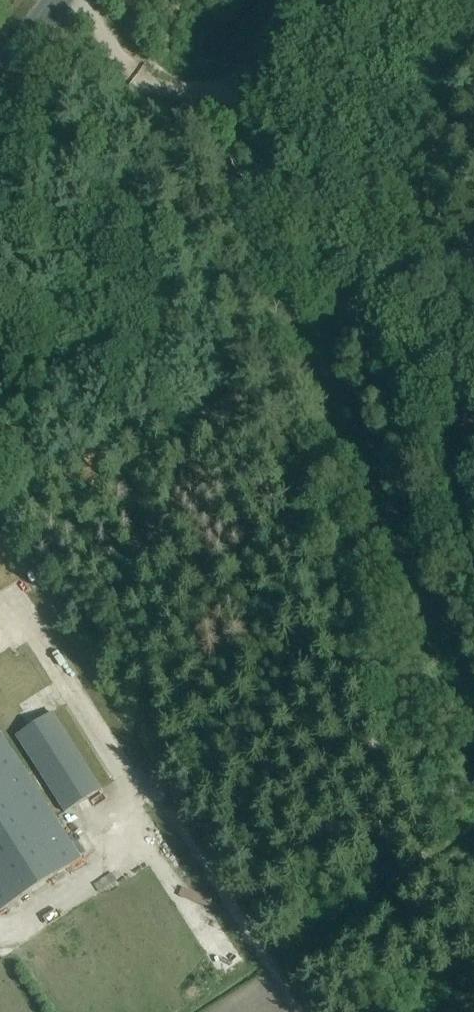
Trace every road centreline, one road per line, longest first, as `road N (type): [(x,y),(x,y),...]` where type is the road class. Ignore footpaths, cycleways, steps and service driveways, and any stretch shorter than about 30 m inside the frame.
road 1 (track): [(152,84),(236,98),(253,120),(473,553)]

